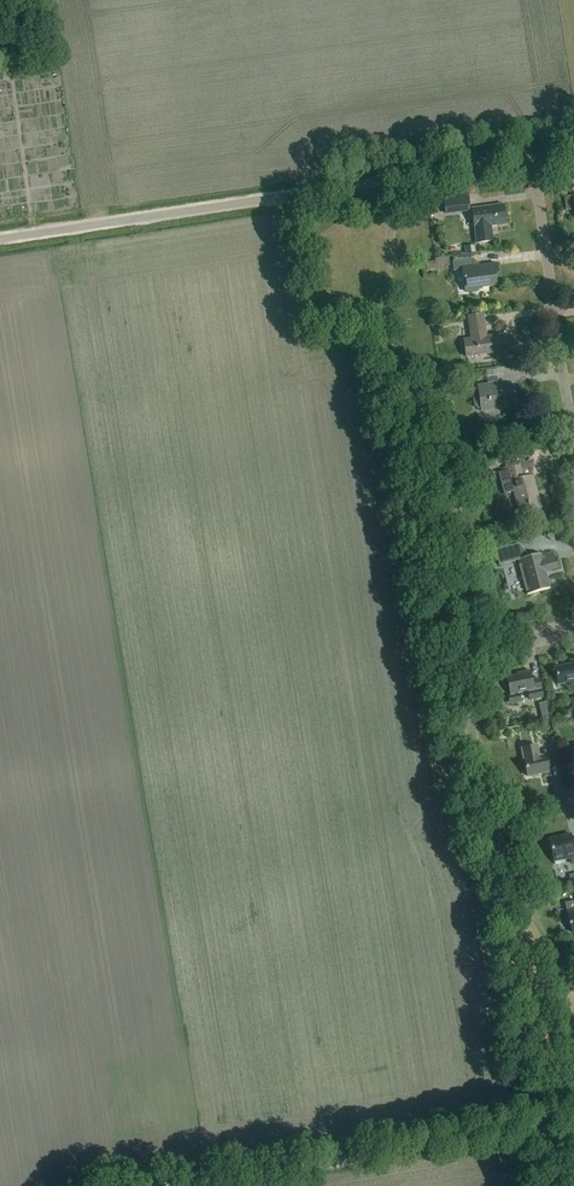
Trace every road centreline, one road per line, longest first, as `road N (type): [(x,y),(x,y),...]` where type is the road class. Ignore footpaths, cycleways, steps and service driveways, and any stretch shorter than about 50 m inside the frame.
road 1 (unclassified): [(532,154),(0,240)]
road 2 (unclassified): [(181,1185),(573,1115)]
road 3 (residential): [(573,426),(532,154)]

